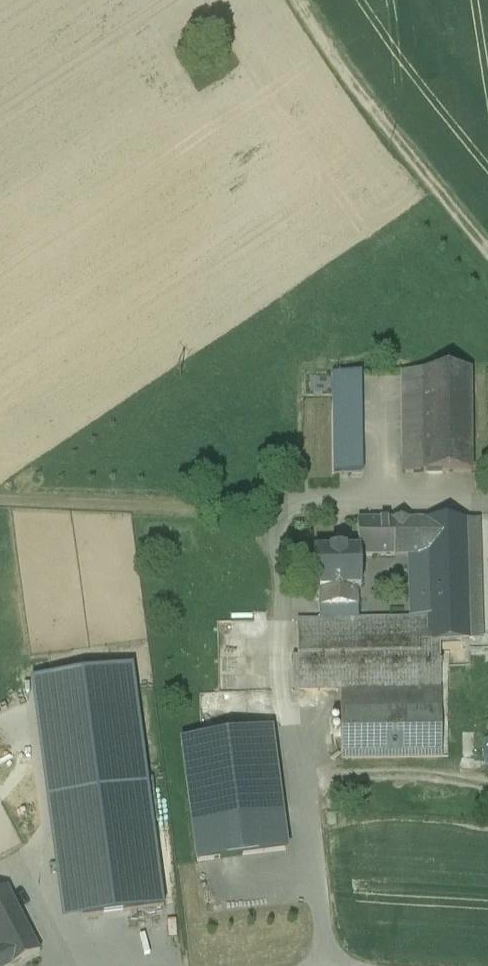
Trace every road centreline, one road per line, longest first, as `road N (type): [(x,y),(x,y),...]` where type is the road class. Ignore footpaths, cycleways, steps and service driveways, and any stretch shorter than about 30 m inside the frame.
road 1 (track): [(0,506),(487,512)]
road 2 (track): [(299,0),(354,87),(487,251)]
road 3 (track): [(310,736),(324,965)]
road 4 (track): [(310,780),(487,789)]

